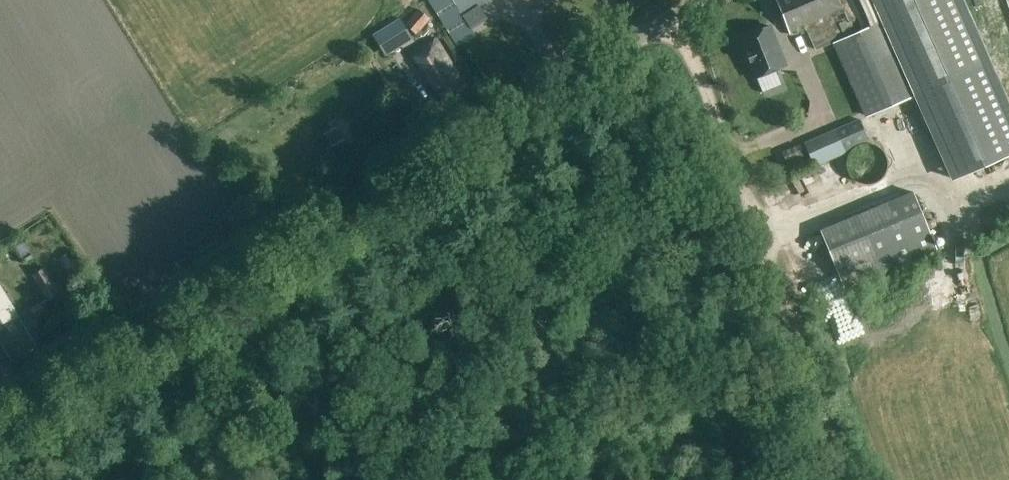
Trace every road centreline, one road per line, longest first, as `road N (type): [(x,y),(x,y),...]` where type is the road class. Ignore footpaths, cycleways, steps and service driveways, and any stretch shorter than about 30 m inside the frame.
road 1 (tertiary): [(0,429),(697,0)]
road 2 (track): [(841,479),(696,54),(673,16)]

